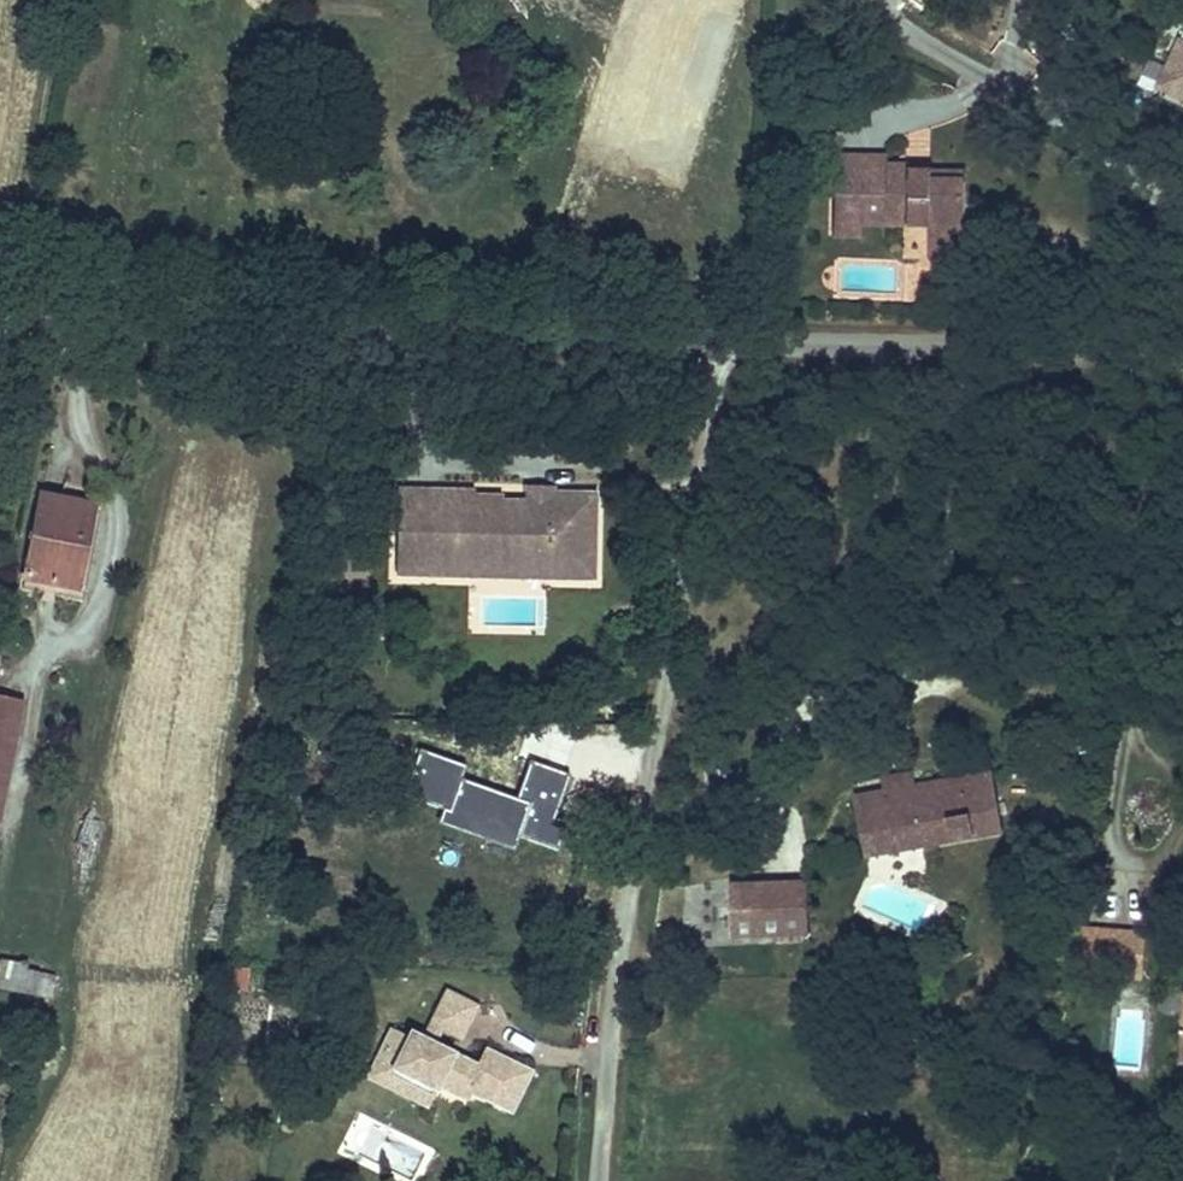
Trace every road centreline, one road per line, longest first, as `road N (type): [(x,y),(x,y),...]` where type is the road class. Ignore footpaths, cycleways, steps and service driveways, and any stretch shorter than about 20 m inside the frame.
road 1 (residential): [(703,334),(613,958),(597,1180)]
road 2 (residential): [(703,334),(361,321),(0,322)]
road 3 (residential): [(1182,341),(703,334)]
road 4 (residential): [(1043,115),(872,0)]
road 5 (residential): [(1182,218),(1117,161),(1043,115)]
road 6 (residential): [(1043,115),(1084,0)]

